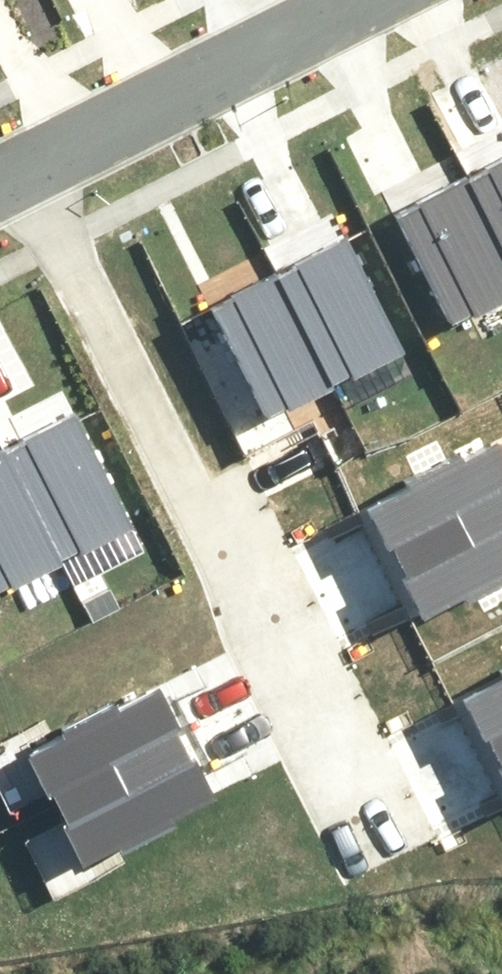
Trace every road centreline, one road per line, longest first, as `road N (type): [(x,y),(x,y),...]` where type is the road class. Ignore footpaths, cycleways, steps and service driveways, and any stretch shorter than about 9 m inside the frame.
road 1 (residential): [(26,108),(380,854)]
road 2 (residential): [(250,0),(26,108)]

